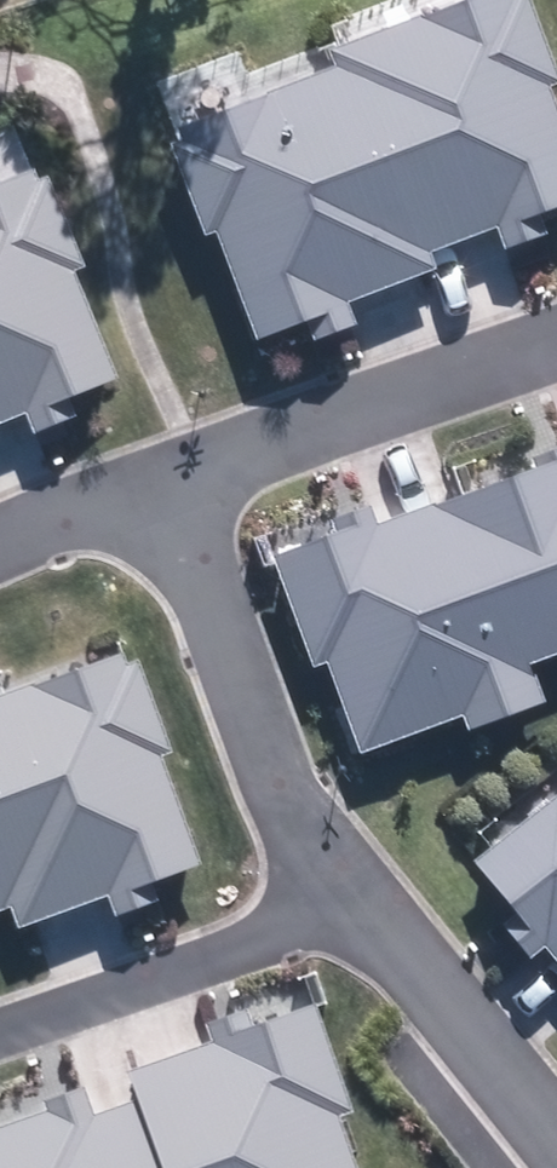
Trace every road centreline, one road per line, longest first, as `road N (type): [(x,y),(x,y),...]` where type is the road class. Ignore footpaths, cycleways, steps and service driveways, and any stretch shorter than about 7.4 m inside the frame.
road 1 (residential): [(369,894),(295,816),(241,667),(183,465)]
road 2 (residential): [(556,338),(183,465)]
road 3 (residential): [(0,1026),(369,894)]
road 4 (residential): [(556,1131),(369,894)]
road 5 (residential): [(183,465),(0,545)]

